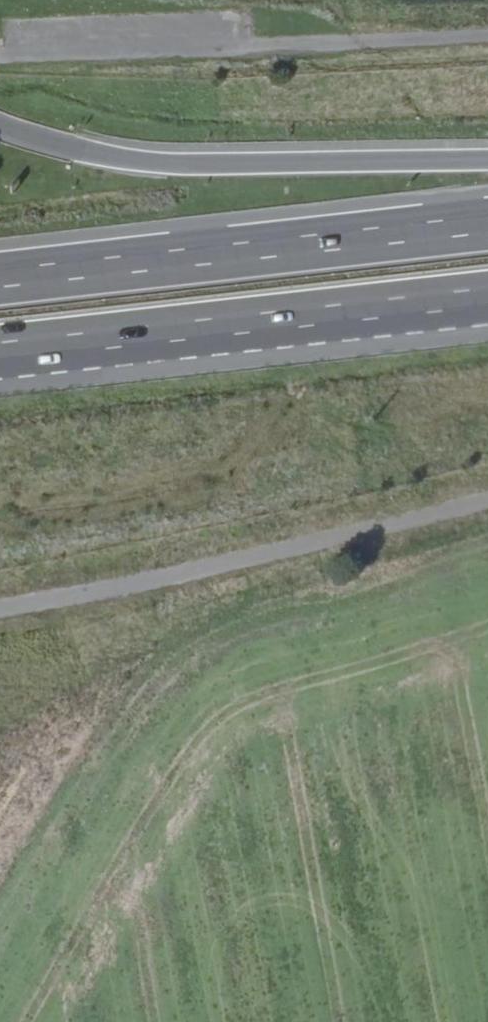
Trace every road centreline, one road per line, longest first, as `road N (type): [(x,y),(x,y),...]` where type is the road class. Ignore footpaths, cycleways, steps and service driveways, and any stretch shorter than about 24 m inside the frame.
road 1 (unclassified): [(0,739),(487,540)]
road 2 (motorway): [(487,160),(185,165),(105,156),(0,127)]
road 3 (motorway): [(0,351),(487,296)]
road 4 (motorway): [(487,223),(0,277)]
road 5 (unclassified): [(244,49),(93,0)]

